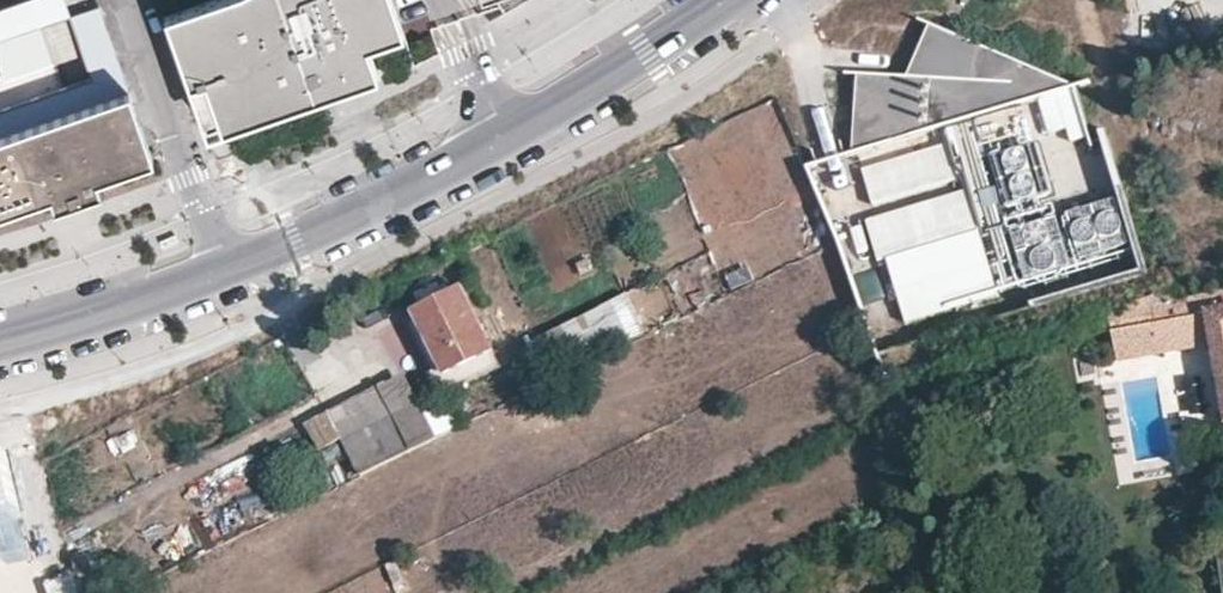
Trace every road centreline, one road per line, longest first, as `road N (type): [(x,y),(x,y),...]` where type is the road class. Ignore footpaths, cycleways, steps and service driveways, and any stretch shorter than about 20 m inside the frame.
road 1 (tertiary): [(0,344),(293,246),(508,137),(724,0)]

